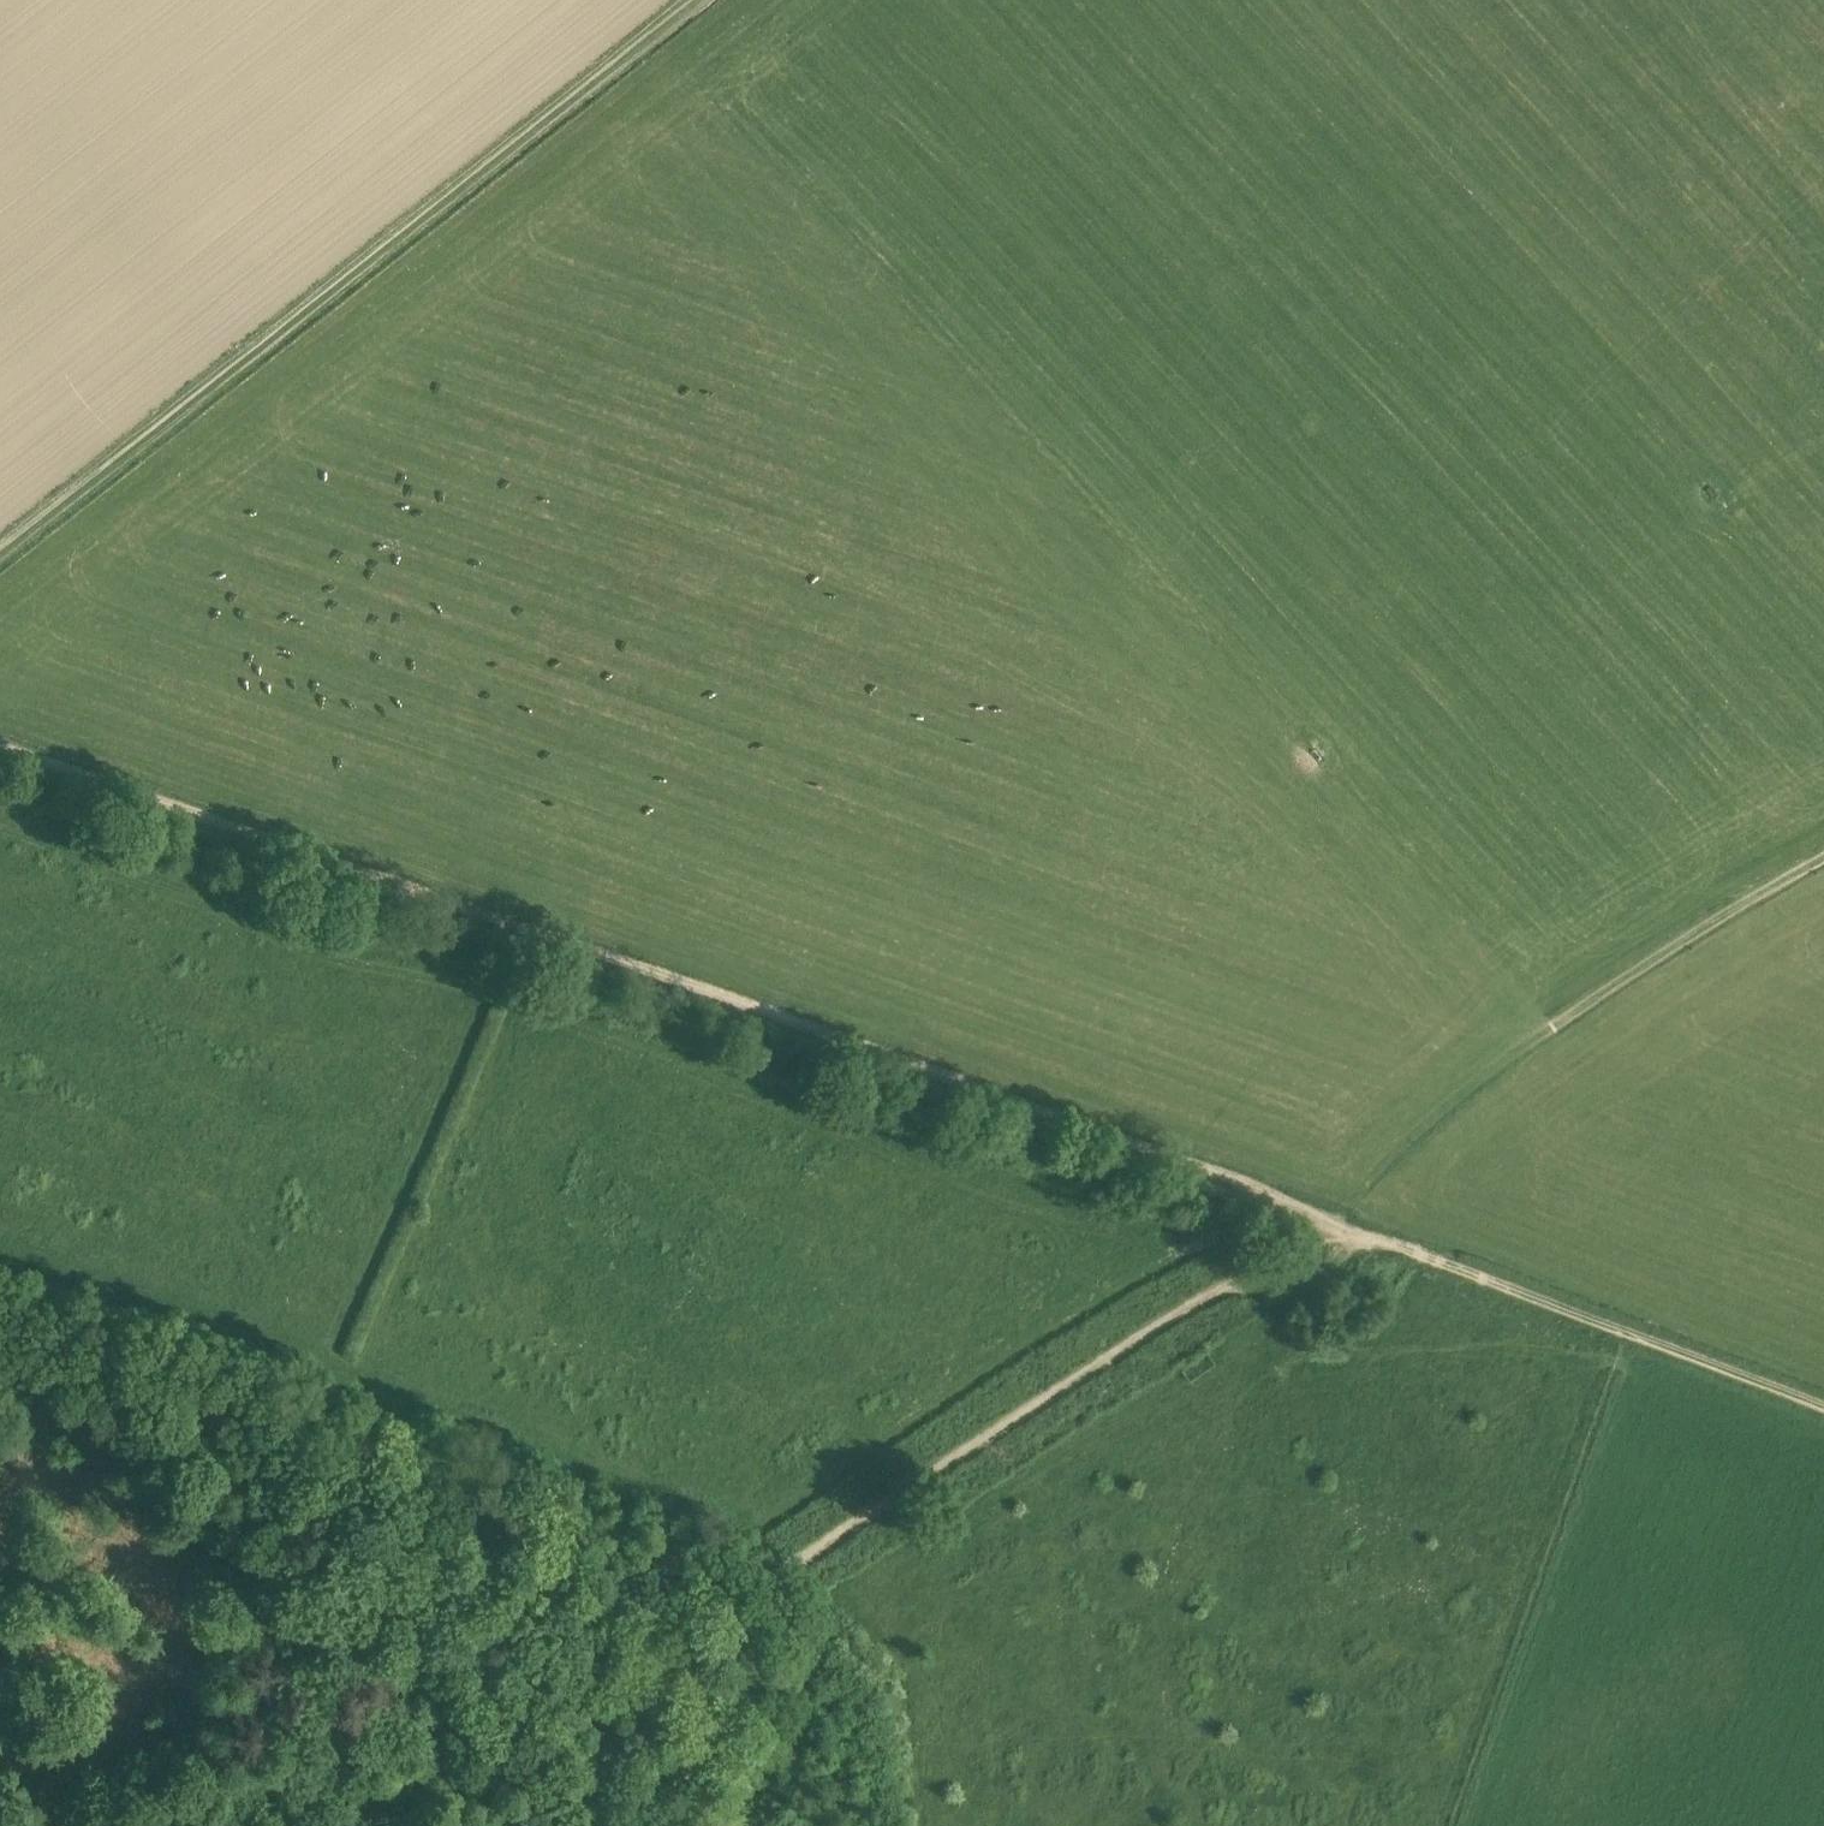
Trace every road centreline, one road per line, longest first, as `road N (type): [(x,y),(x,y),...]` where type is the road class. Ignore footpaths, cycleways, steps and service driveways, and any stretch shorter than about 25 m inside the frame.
road 1 (track): [(0,748),(1319,1228)]
road 2 (track): [(1319,1228),(1823,1409)]
road 3 (track): [(1823,872),(1602,996),(1480,1076)]
road 4 (track): [(362,1825),(505,1735)]
road 5 (track): [(622,1825),(505,1735)]

